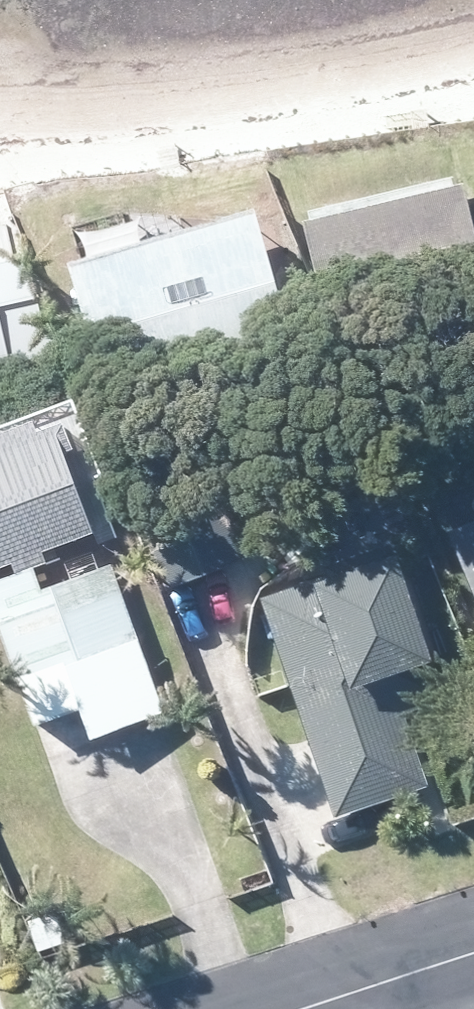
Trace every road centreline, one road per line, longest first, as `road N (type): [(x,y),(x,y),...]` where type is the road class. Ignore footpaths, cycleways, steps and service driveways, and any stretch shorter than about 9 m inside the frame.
road 1 (tertiary): [(473,956),(311,1008)]

